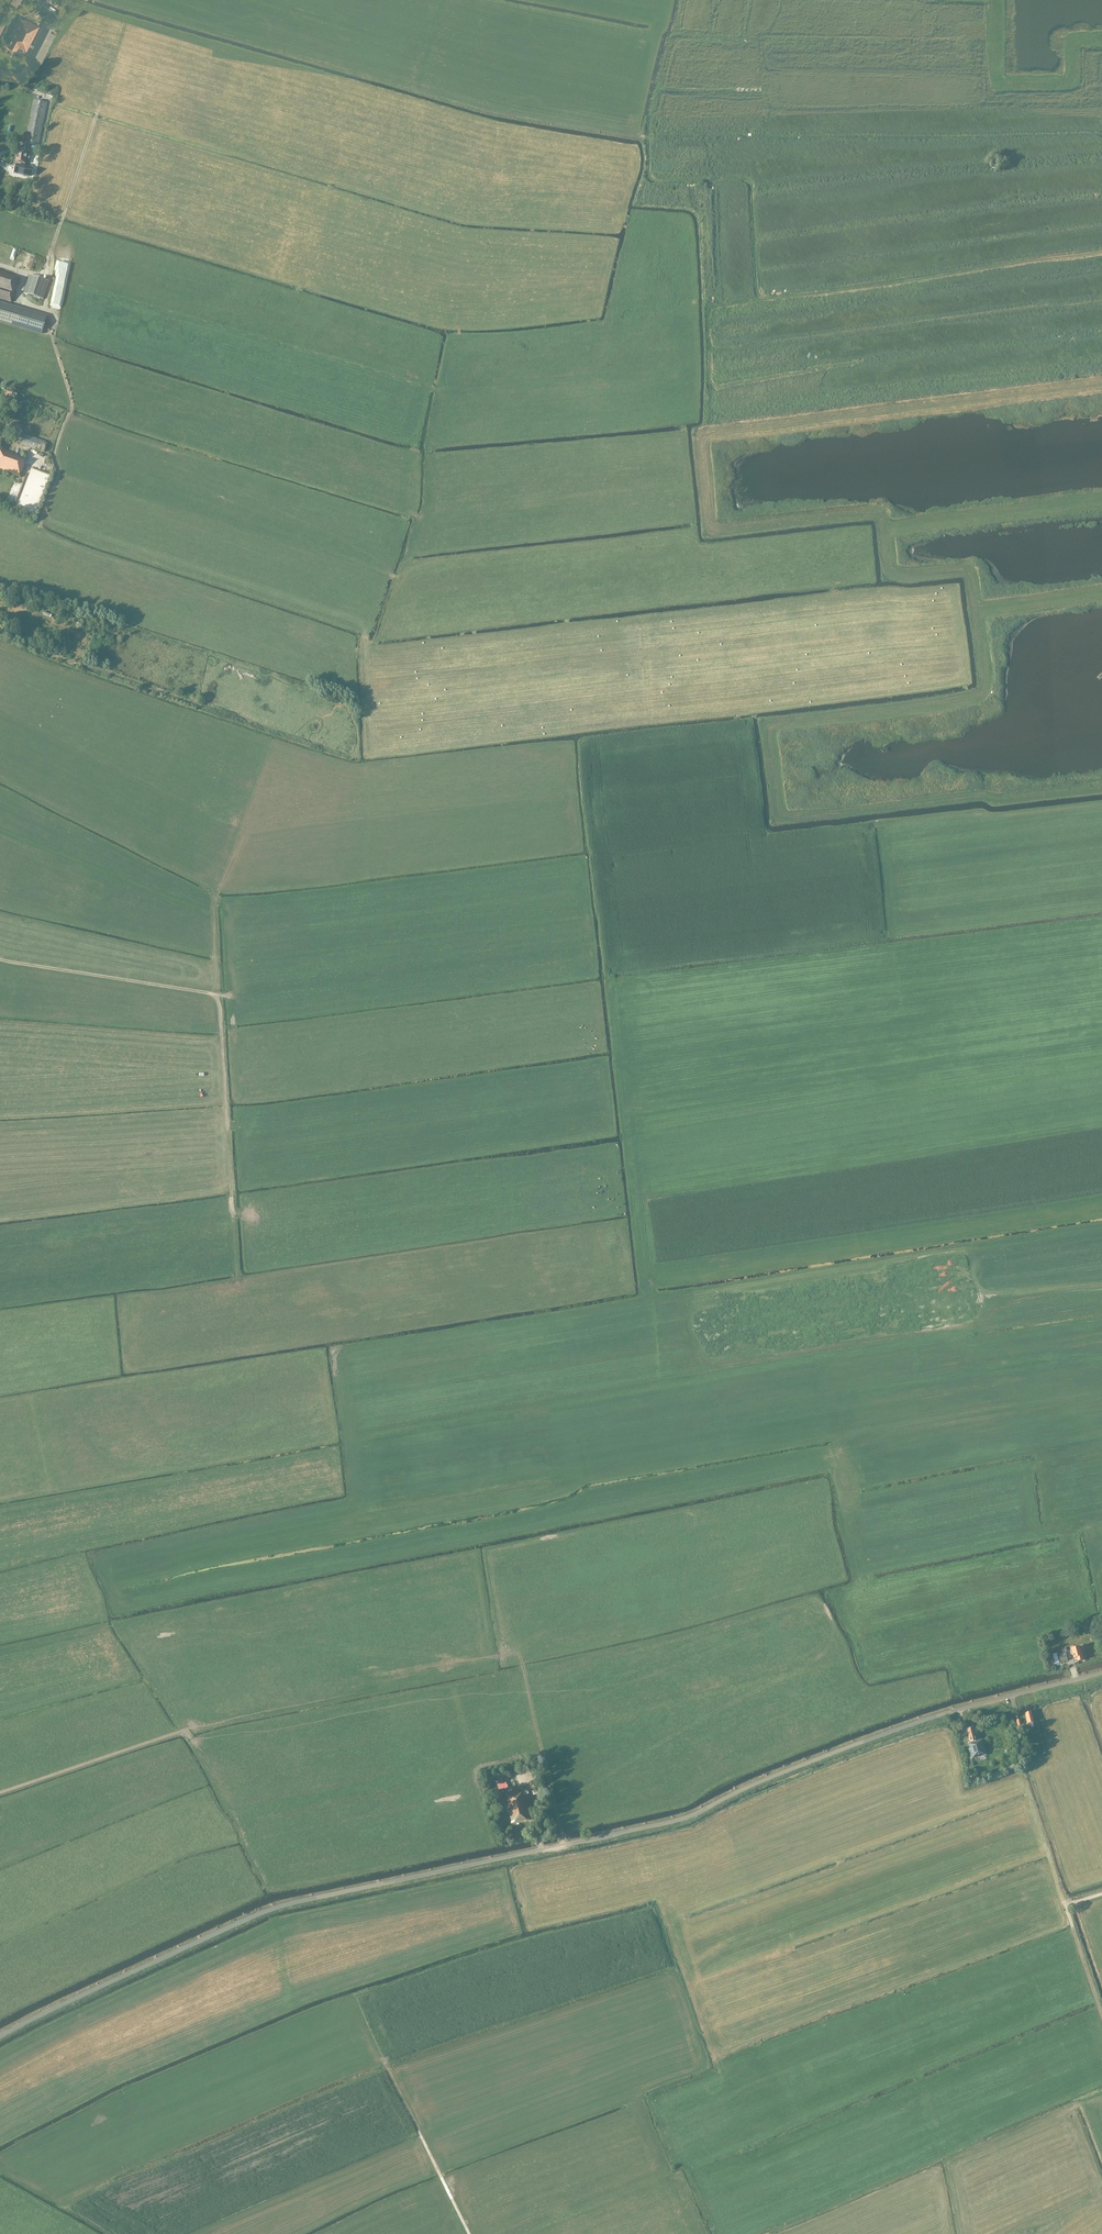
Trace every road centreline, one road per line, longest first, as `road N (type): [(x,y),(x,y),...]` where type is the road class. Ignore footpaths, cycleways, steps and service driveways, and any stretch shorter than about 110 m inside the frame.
road 1 (unclassified): [(1101,1673),(844,1749),(678,1821),(259,1914),(0,2038)]

